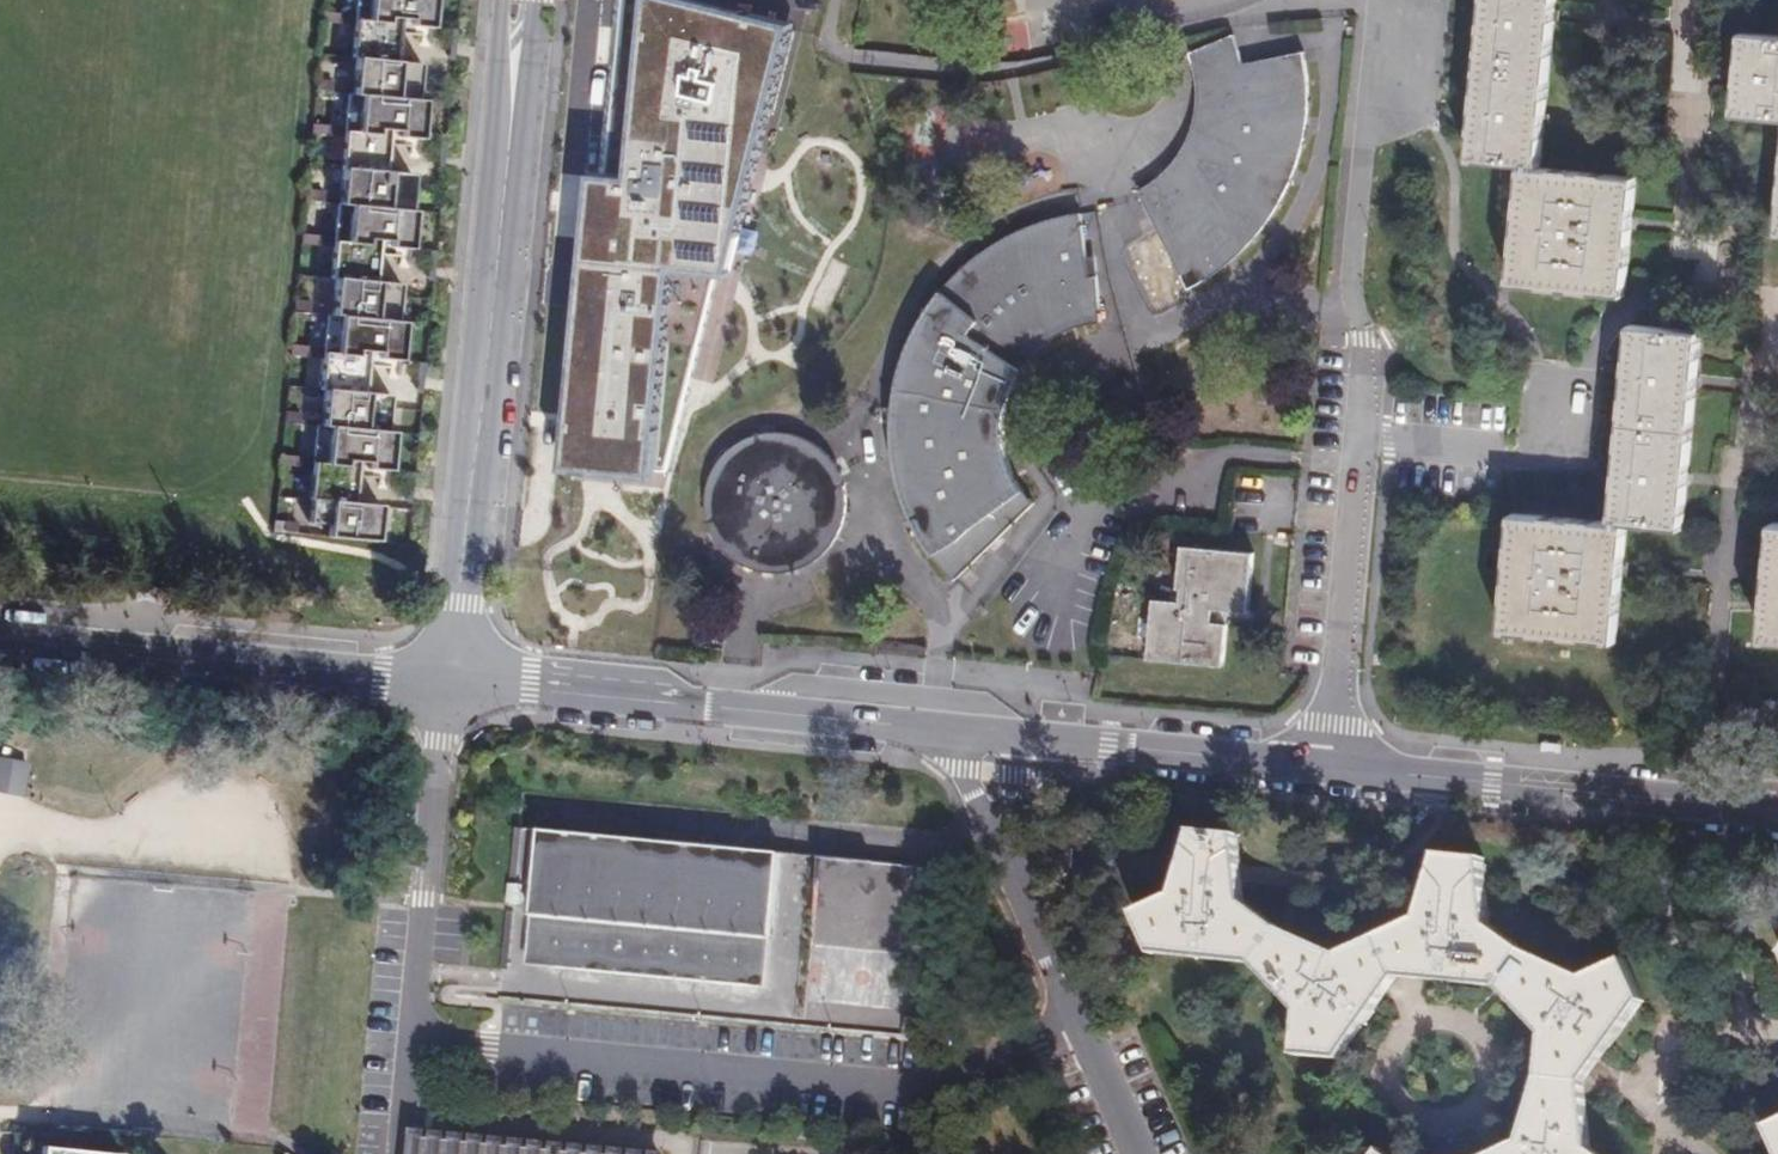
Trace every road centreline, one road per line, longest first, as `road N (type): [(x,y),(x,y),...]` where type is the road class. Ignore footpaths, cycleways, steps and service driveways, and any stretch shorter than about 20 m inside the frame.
road 1 (residential): [(512,93),(443,679)]
road 2 (residential): [(398,1153),(443,679)]
road 3 (tertiary): [(1777,812),(1328,766)]
road 4 (tertiary): [(443,679),(0,638)]
road 5 (residential): [(1360,340),(1328,766)]
road 6 (tertiary): [(850,720),(443,679)]
road 7 (residential): [(1134,1153),(1004,832)]
road 8 (tertiary): [(1328,766),(1011,735)]
road 9 (tertiary): [(1017,749),(1328,766)]

